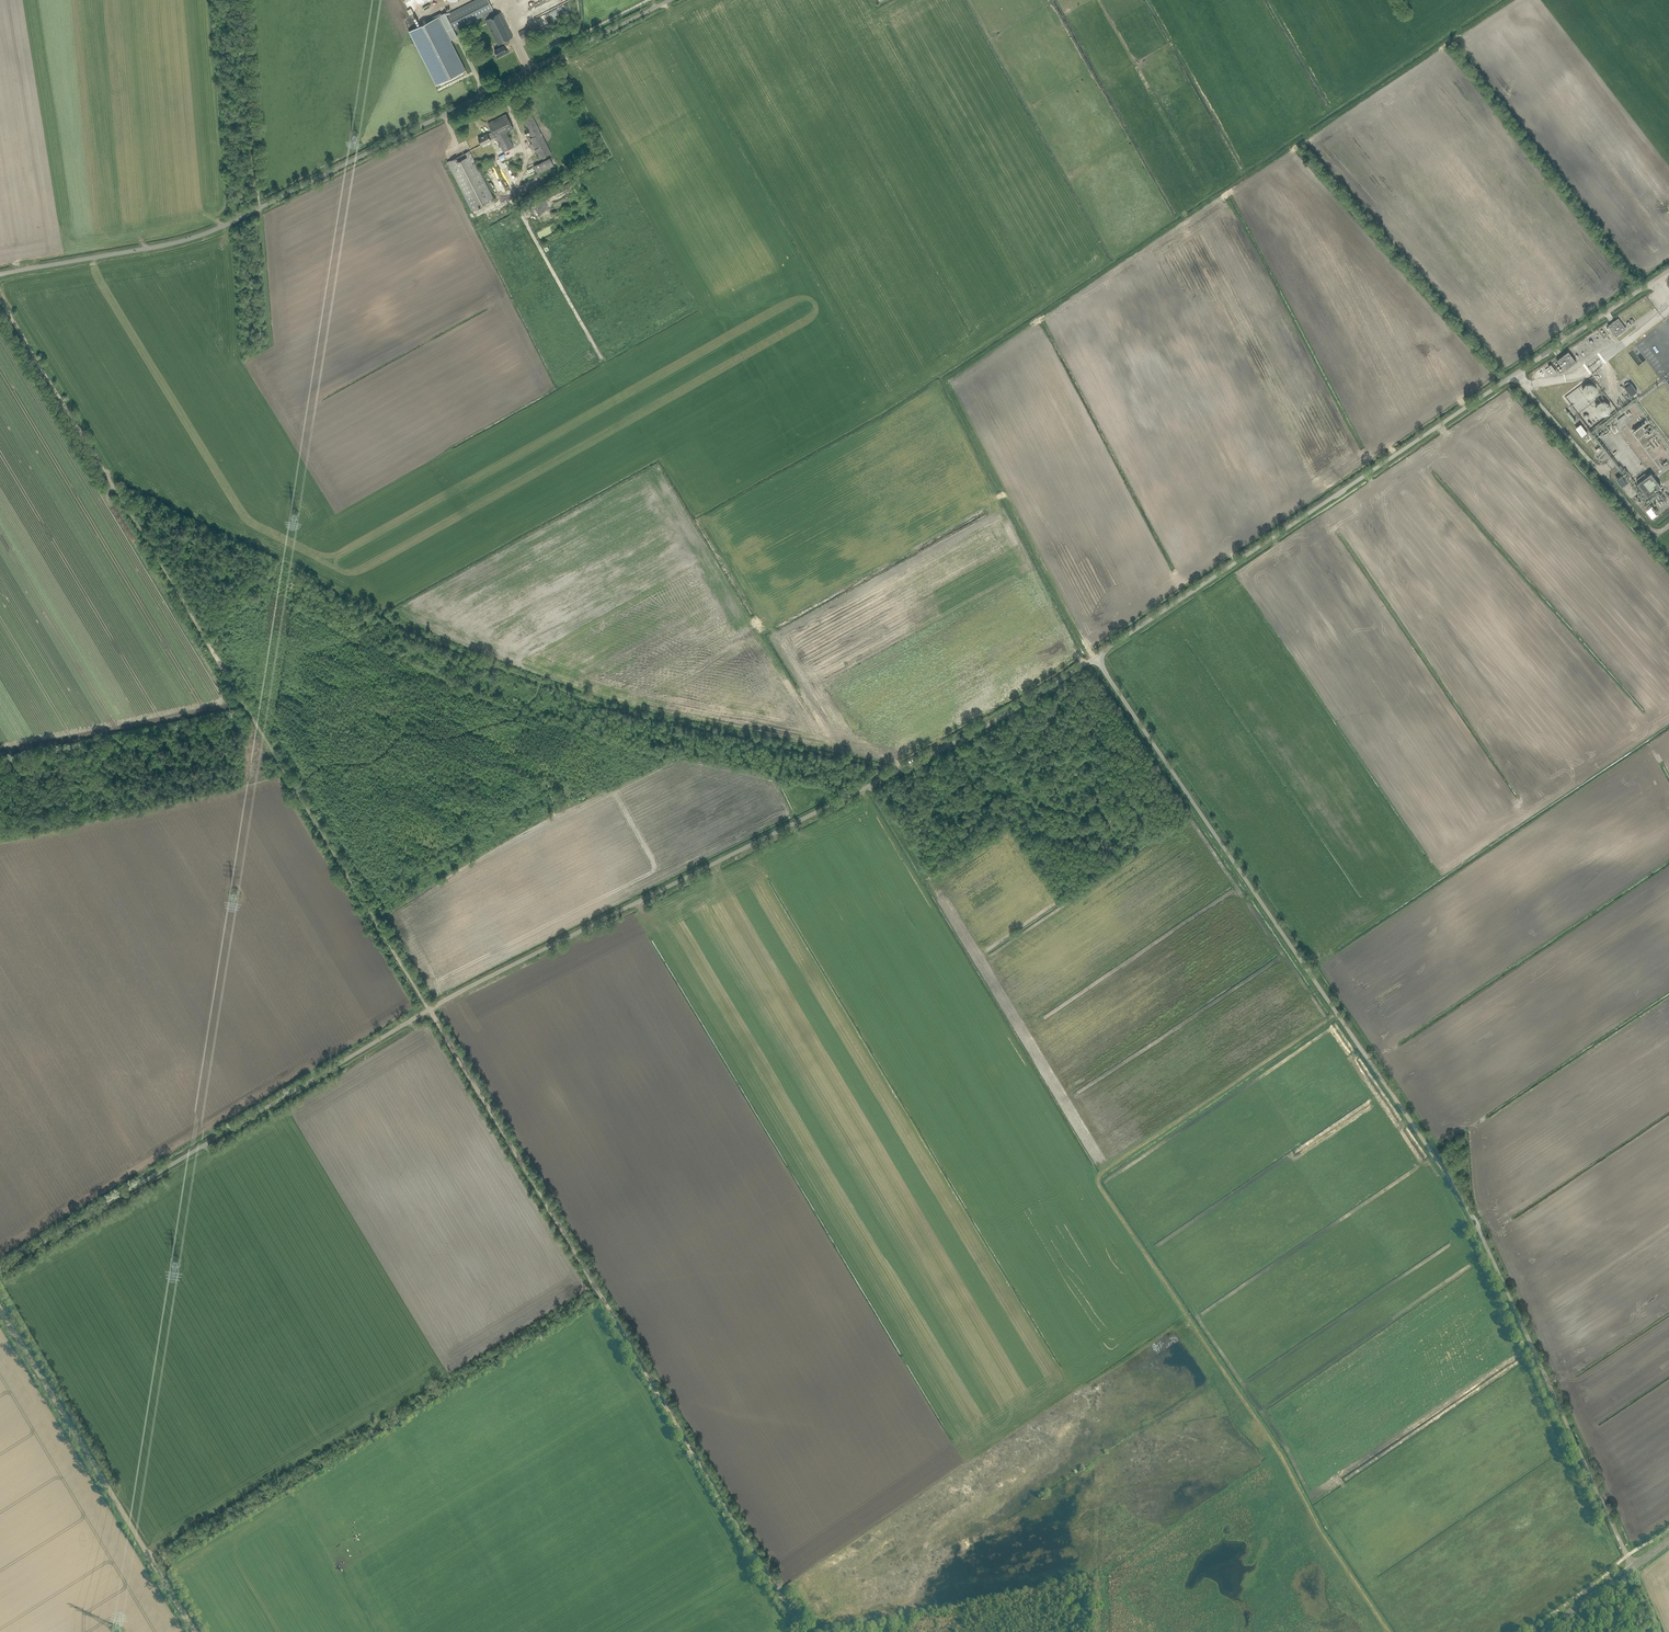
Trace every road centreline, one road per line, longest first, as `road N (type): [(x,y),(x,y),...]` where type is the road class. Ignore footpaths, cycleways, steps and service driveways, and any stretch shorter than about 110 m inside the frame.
road 1 (unclassified): [(0,1269),(429,1009),(990,723),(1095,657)]
road 2 (track): [(802,1631),(250,715)]
road 3 (unclassified): [(1633,1568),(1456,1186),(1095,657)]
road 4 (track): [(1508,0),(945,379),(1090,660)]
road 5 (unclassified): [(0,275),(214,229),(670,0)]
road 6 (unclassified): [(1095,657),(1668,271)]
road 7 (track): [(197,625),(0,298)]
road 8 (unclassified): [(194,1631),(0,1309)]
road 9 (track): [(904,768),(1159,826),(1183,812)]
road 10 (track): [(501,86),(525,153),(510,198)]

